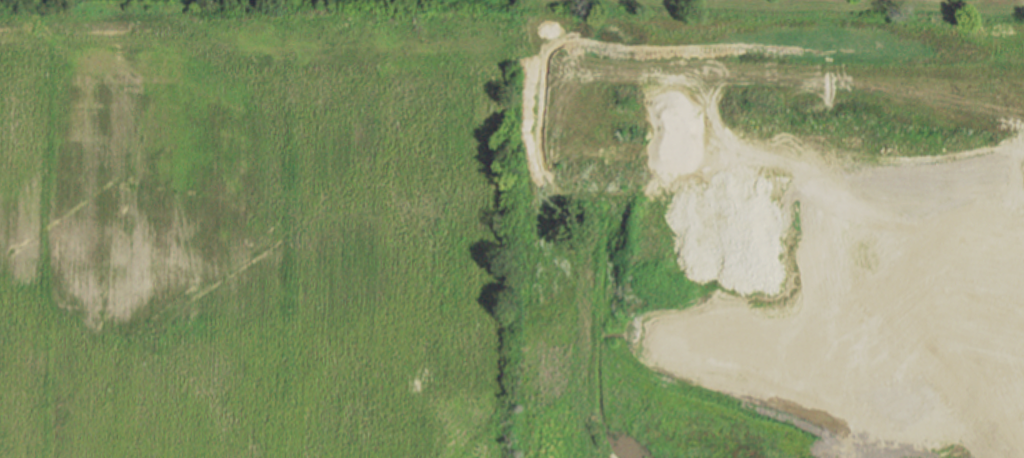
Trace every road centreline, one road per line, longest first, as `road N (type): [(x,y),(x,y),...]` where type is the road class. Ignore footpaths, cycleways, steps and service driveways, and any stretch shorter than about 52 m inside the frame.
road 1 (residential): [(59,10),(1023,18)]
road 2 (residential): [(1023,5),(671,0)]

